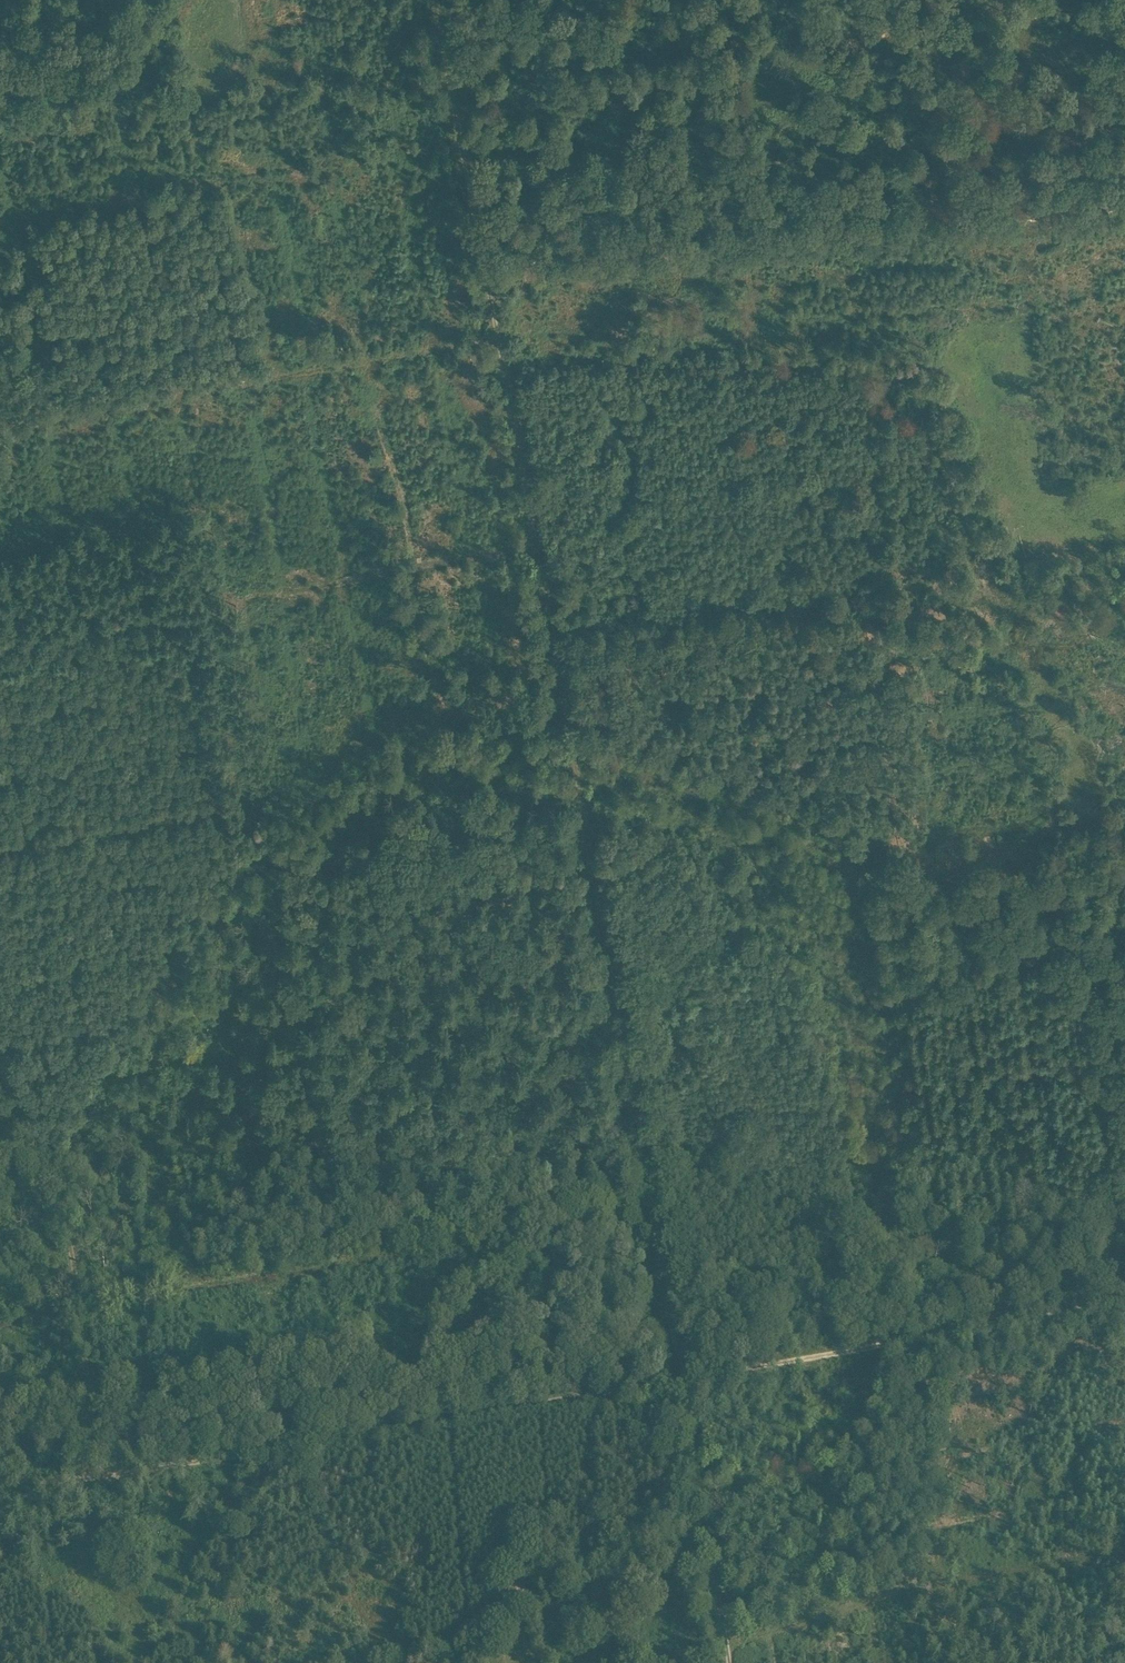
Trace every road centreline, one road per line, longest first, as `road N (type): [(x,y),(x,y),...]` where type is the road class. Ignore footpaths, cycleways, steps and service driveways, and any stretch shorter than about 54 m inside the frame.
road 1 (track): [(434,0),(680,1381)]
road 2 (track): [(680,1381),(0,1495)]
road 3 (track): [(1124,1299),(680,1381)]
road 4 (track): [(95,1479),(64,1212),(0,1054)]
road 5 (track): [(680,1381),(730,1662)]

